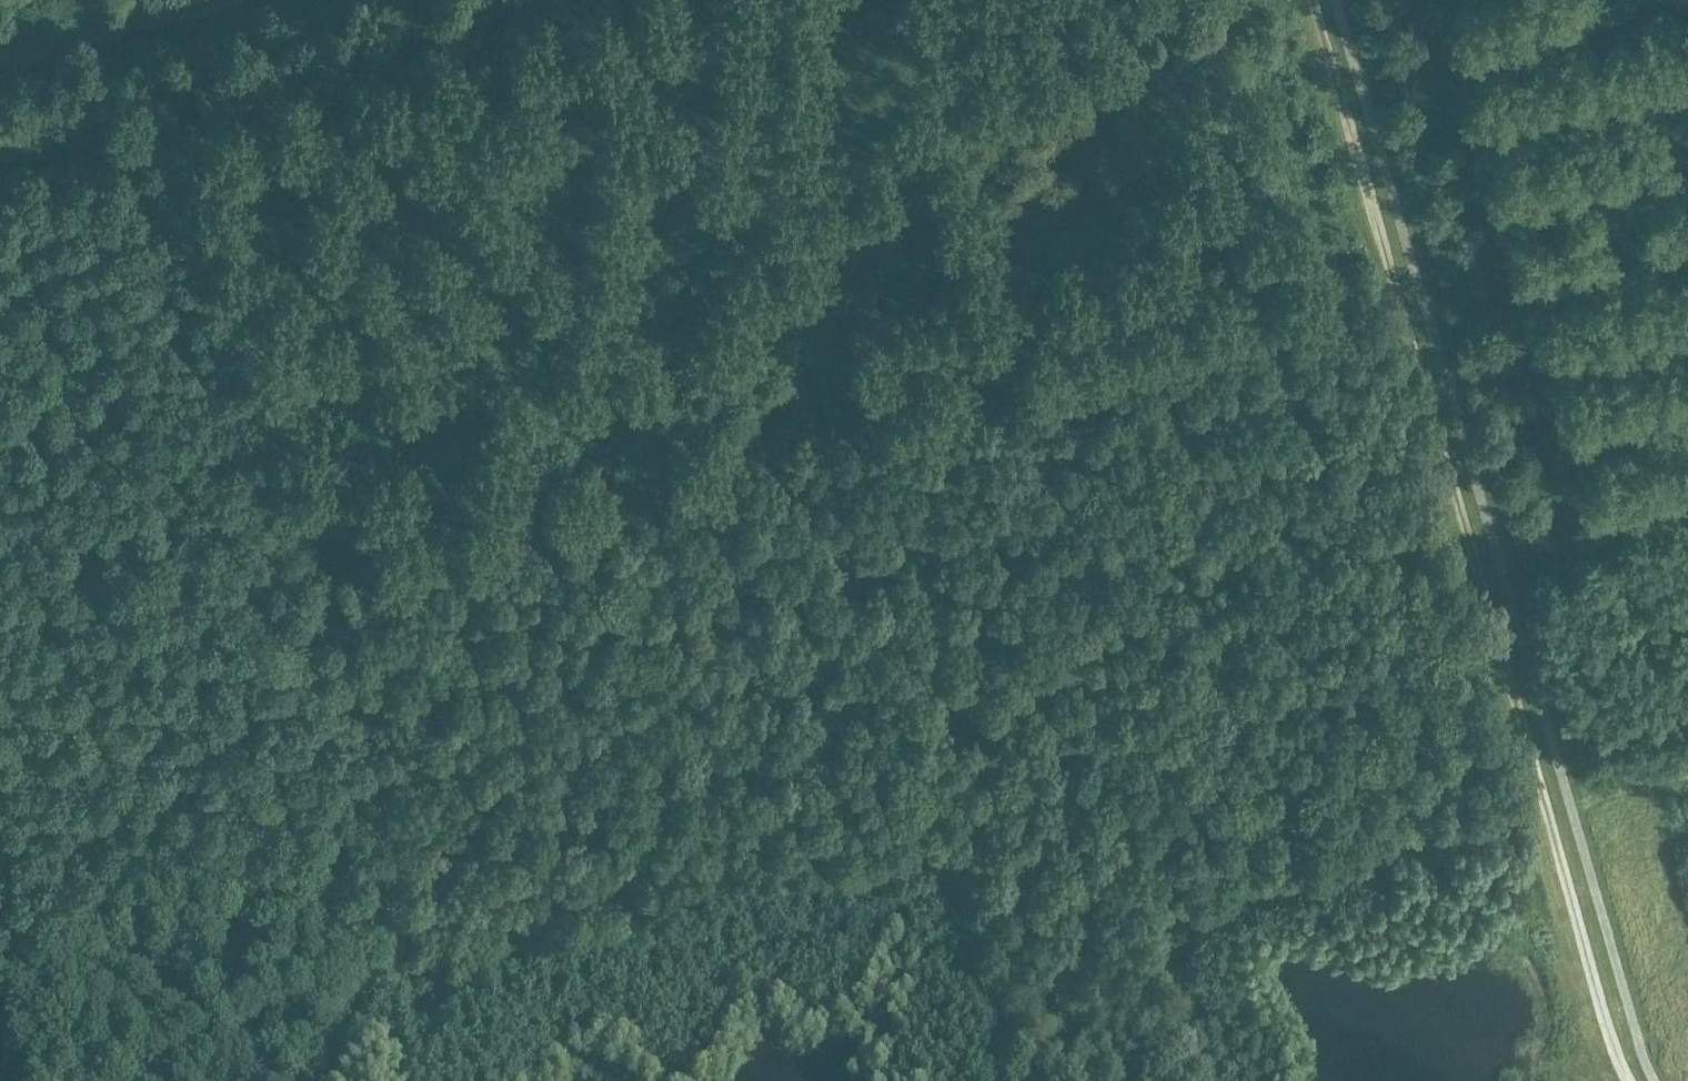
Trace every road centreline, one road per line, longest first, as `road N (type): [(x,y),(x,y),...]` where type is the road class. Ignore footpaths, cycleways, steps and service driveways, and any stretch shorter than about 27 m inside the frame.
road 1 (track): [(1635,1080),(1606,1013),(1325,0)]

